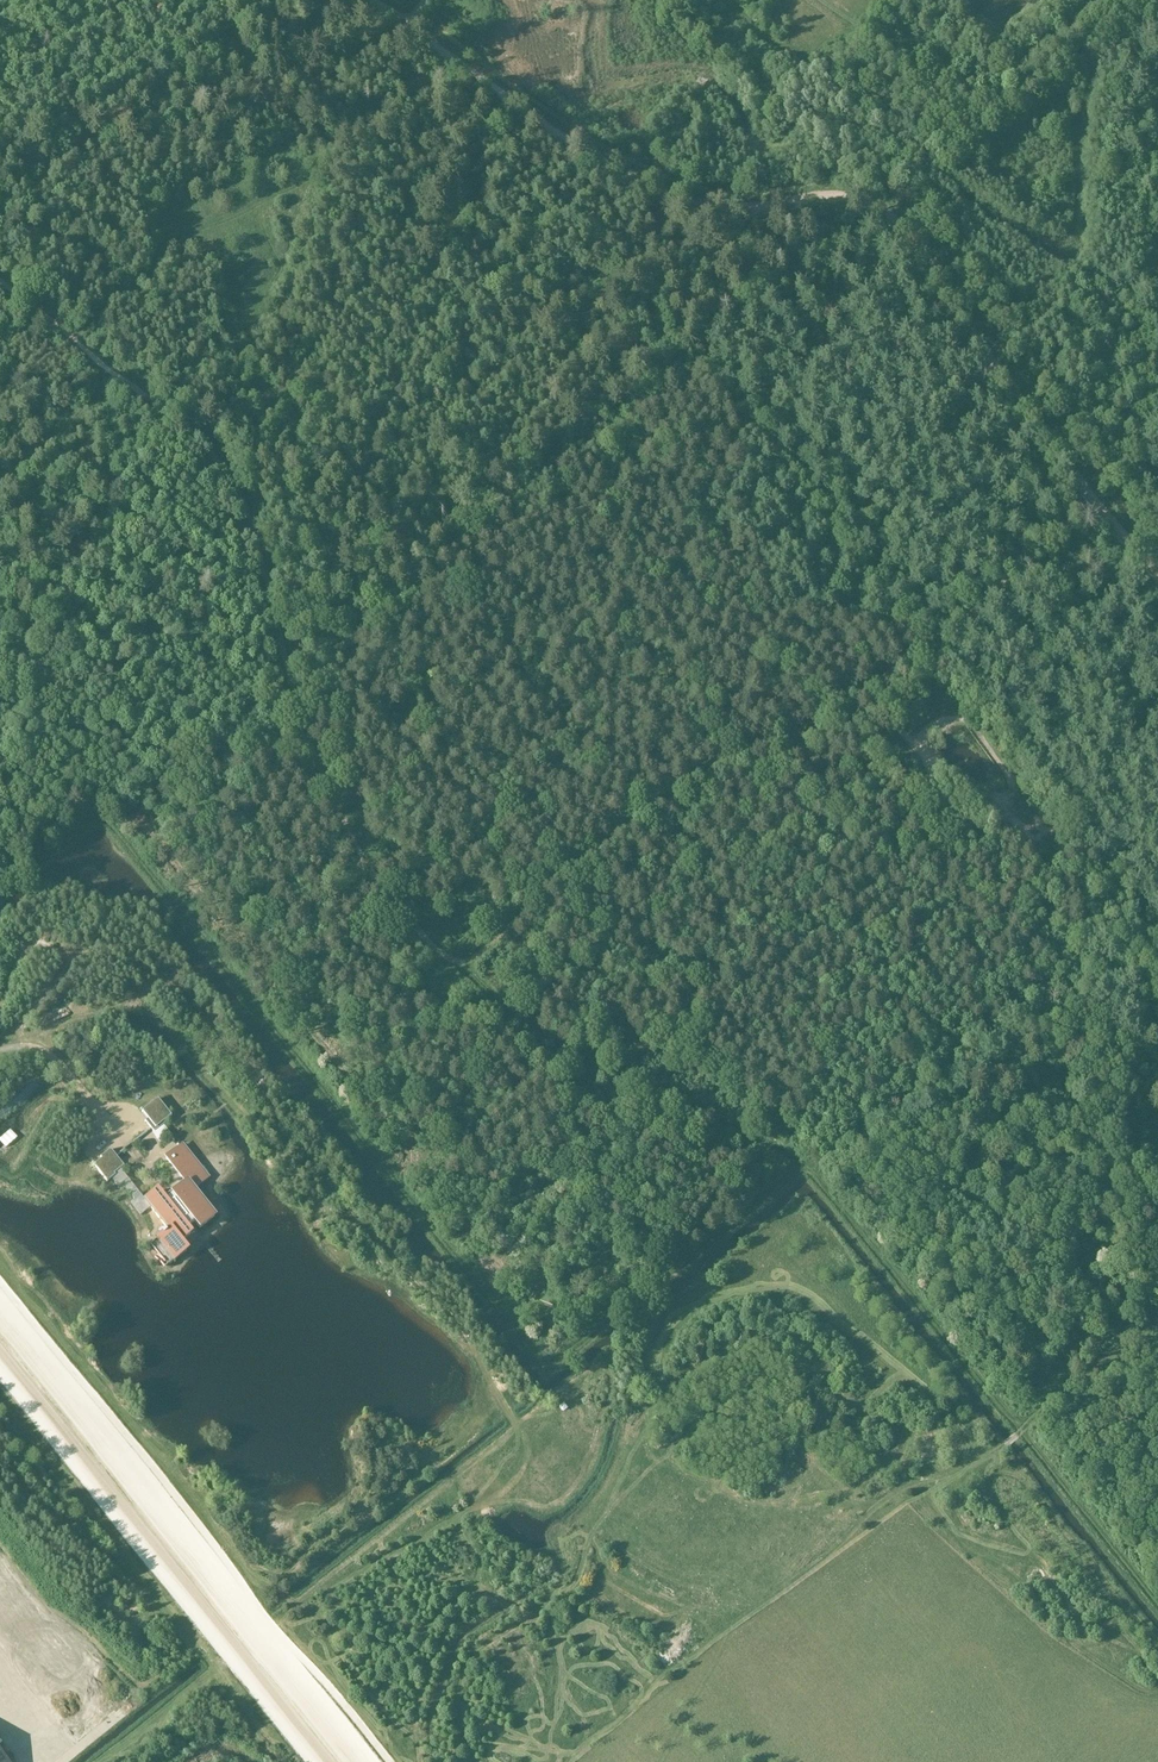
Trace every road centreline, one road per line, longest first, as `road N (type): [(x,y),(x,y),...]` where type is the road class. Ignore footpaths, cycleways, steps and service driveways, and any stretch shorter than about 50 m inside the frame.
road 1 (track): [(0,281),(190,432),(237,491),(252,521),(288,678),(321,768),(357,849),(399,912),(518,1020),(585,1063),(805,1169),(1157,1609)]
road 2 (track): [(15,1047),(21,1021),(74,960),(106,948),(142,955),(216,1033),(287,1140),(466,1335),(523,1438),(521,1464),(467,1509),(327,1585),(271,1626)]
road 3 (track): [(368,0),(565,138),(672,192),(753,206),(846,194),(889,214),(1061,456),(1157,572)]
road 4 (track): [(475,1761),(461,1726),(463,1671),(480,1649),(576,1582),(589,1536),(627,1482),(662,1397),(703,1368),(777,1335),(807,1344),(844,1402),(900,1424),(908,1437)]
road 5 (track): [(908,1437),(957,1436),(986,1457),(586,1761)]
road 6 (track): [(867,689),(630,824),(461,974)]
road 7 (track): [(72,339),(166,247),(283,190),(301,159),(339,145),(456,59)]
road 8 (track): [(821,1173),(1157,903)]
road 9 (track): [(657,1402),(659,1348),(677,1320),(724,1296),(776,1292),(838,1321),(929,1403),(943,1433)]
road 10 (track): [(0,896),(92,822),(105,797),(284,660)]
road 11 (track): [(240,1559),(275,1575),(290,1571),(320,1541),(461,1445),(490,1384)]
road 12 (track): [(805,1169),(546,1379)]
road 13 (track): [(908,1437),(891,1460),(821,1510),(636,1460)]
road 14 (track): [(1157,1681),(1135,1649),(1080,1621),(1067,1605),(995,1507),(984,1460)]
road 15 (track): [(1087,502),(966,615),(867,689)]
road 16 (track): [(715,1482),(761,1445),(854,1424),(889,1370)]
road 17 (track): [(905,735),(942,707),(965,711),(1025,804),(1054,827)]
road 18 (track): [(127,1003),(162,1023),(243,1115),(284,1135)]
road 19 (track): [(351,1522),(373,1488),(378,1442),(428,1451),(474,1424)]
road 20 (track): [(703,1368),(710,1333),(743,1316),(798,1318),(854,1337)]
road 21 (track): [(1019,1432),(1157,1321)]
road 22 (track): [(0,485),(92,397),(103,365)]
road 23 (track): [(35,1049),(50,1027),(121,1006),(164,975)]
road 24 (track): [(934,775),(949,810),(979,835),(1054,827)]
road 25 (track): [(0,1008),(15,958),(31,945),(80,956)]

